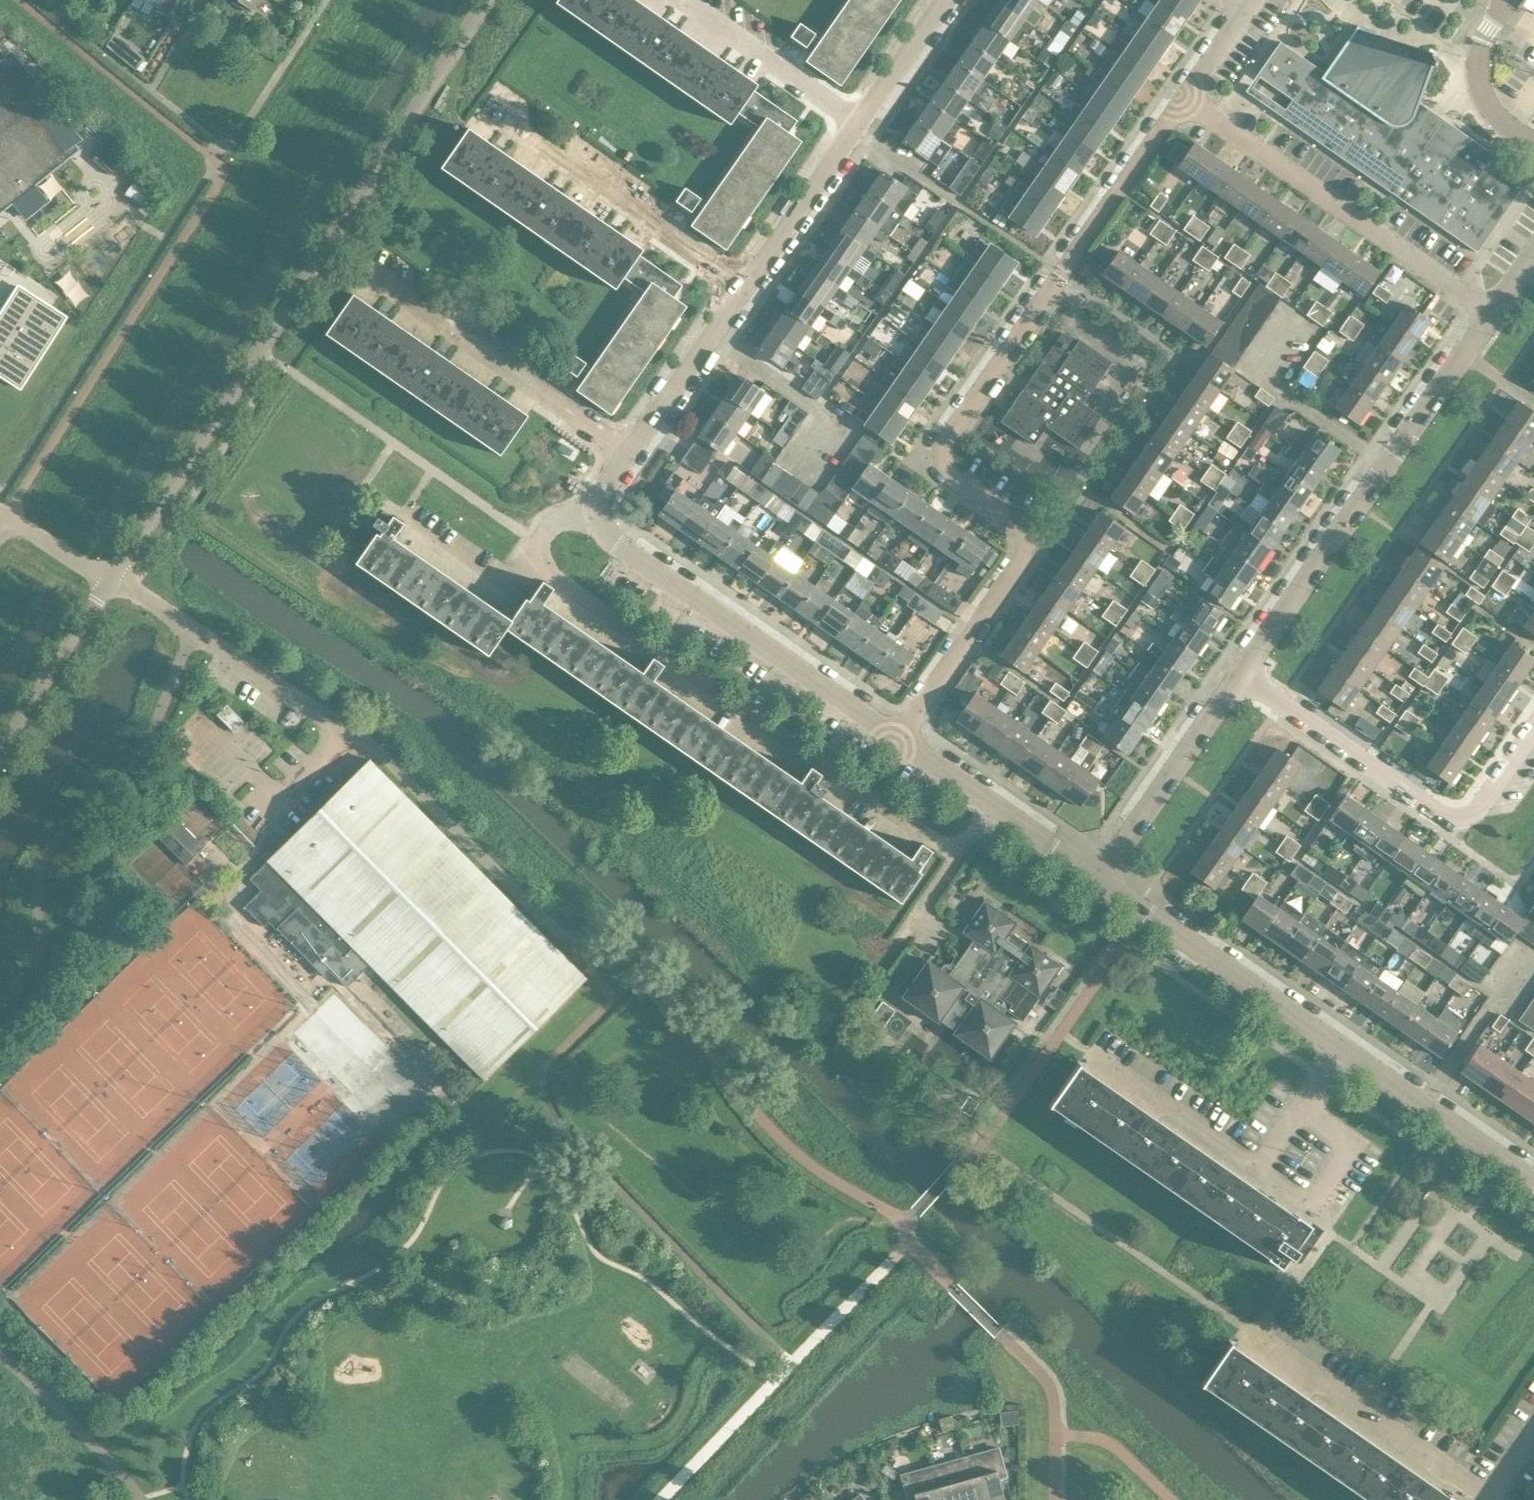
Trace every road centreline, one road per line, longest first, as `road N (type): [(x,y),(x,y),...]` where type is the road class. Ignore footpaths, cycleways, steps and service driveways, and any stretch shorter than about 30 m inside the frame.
road 1 (unclassified): [(893,739),(1035,552),(1040,535),(1035,517),(969,459),(961,442),(966,424),(1183,101)]
road 2 (residential): [(109,580),(486,0)]
road 3 (unclassified): [(959,854),(526,562)]
road 4 (unclassified): [(1238,680),(1488,313)]
road 5 (unclassified): [(1533,732),(1479,809),(1449,819),(1238,680)]
road 6 (residential): [(893,739),(611,542),(594,516)]
road 7 (unclassified): [(1488,313),(1183,101)]
road 8 (unclassified): [(1248,1330),(1491,1496),(1533,1433)]
road 9 (unclassified): [(625,449),(369,269)]
road 10 (unclassified): [(744,280),(487,107)]
road 11 (residential): [(1341,1048),(1100,881)]
road 12 (residential): [(348,729),(109,580)]
road 13 (unclassified): [(1100,881),(1238,680)]
road 14 (residential): [(1533,1181),(1341,1048)]
road 15 (residential): [(625,449),(744,280)]
road 16 (unclassified): [(857,117),(688,0)]
road 17 (unclassified): [(1258,1166),(1089,1051)]
road 18 (unclassified): [(0,751),(109,580)]
road 19 (residential): [(744,280),(857,117)]
road 20 (tertiary): [(1533,146),(1492,109),(1479,83),(1487,28),(1507,0)]
road 21 (unclassified): [(526,562),(500,601),(401,533)]
road 22 (unclassified): [(877,978),(959,854)]
road 23 (unclassified): [(1258,1166),(1341,1048)]
road 24 (residential): [(857,117),(939,0)]
road 25 (residential): [(1100,881),(991,806)]
road 26 (unclassified): [(1183,101),(1252,0)]

